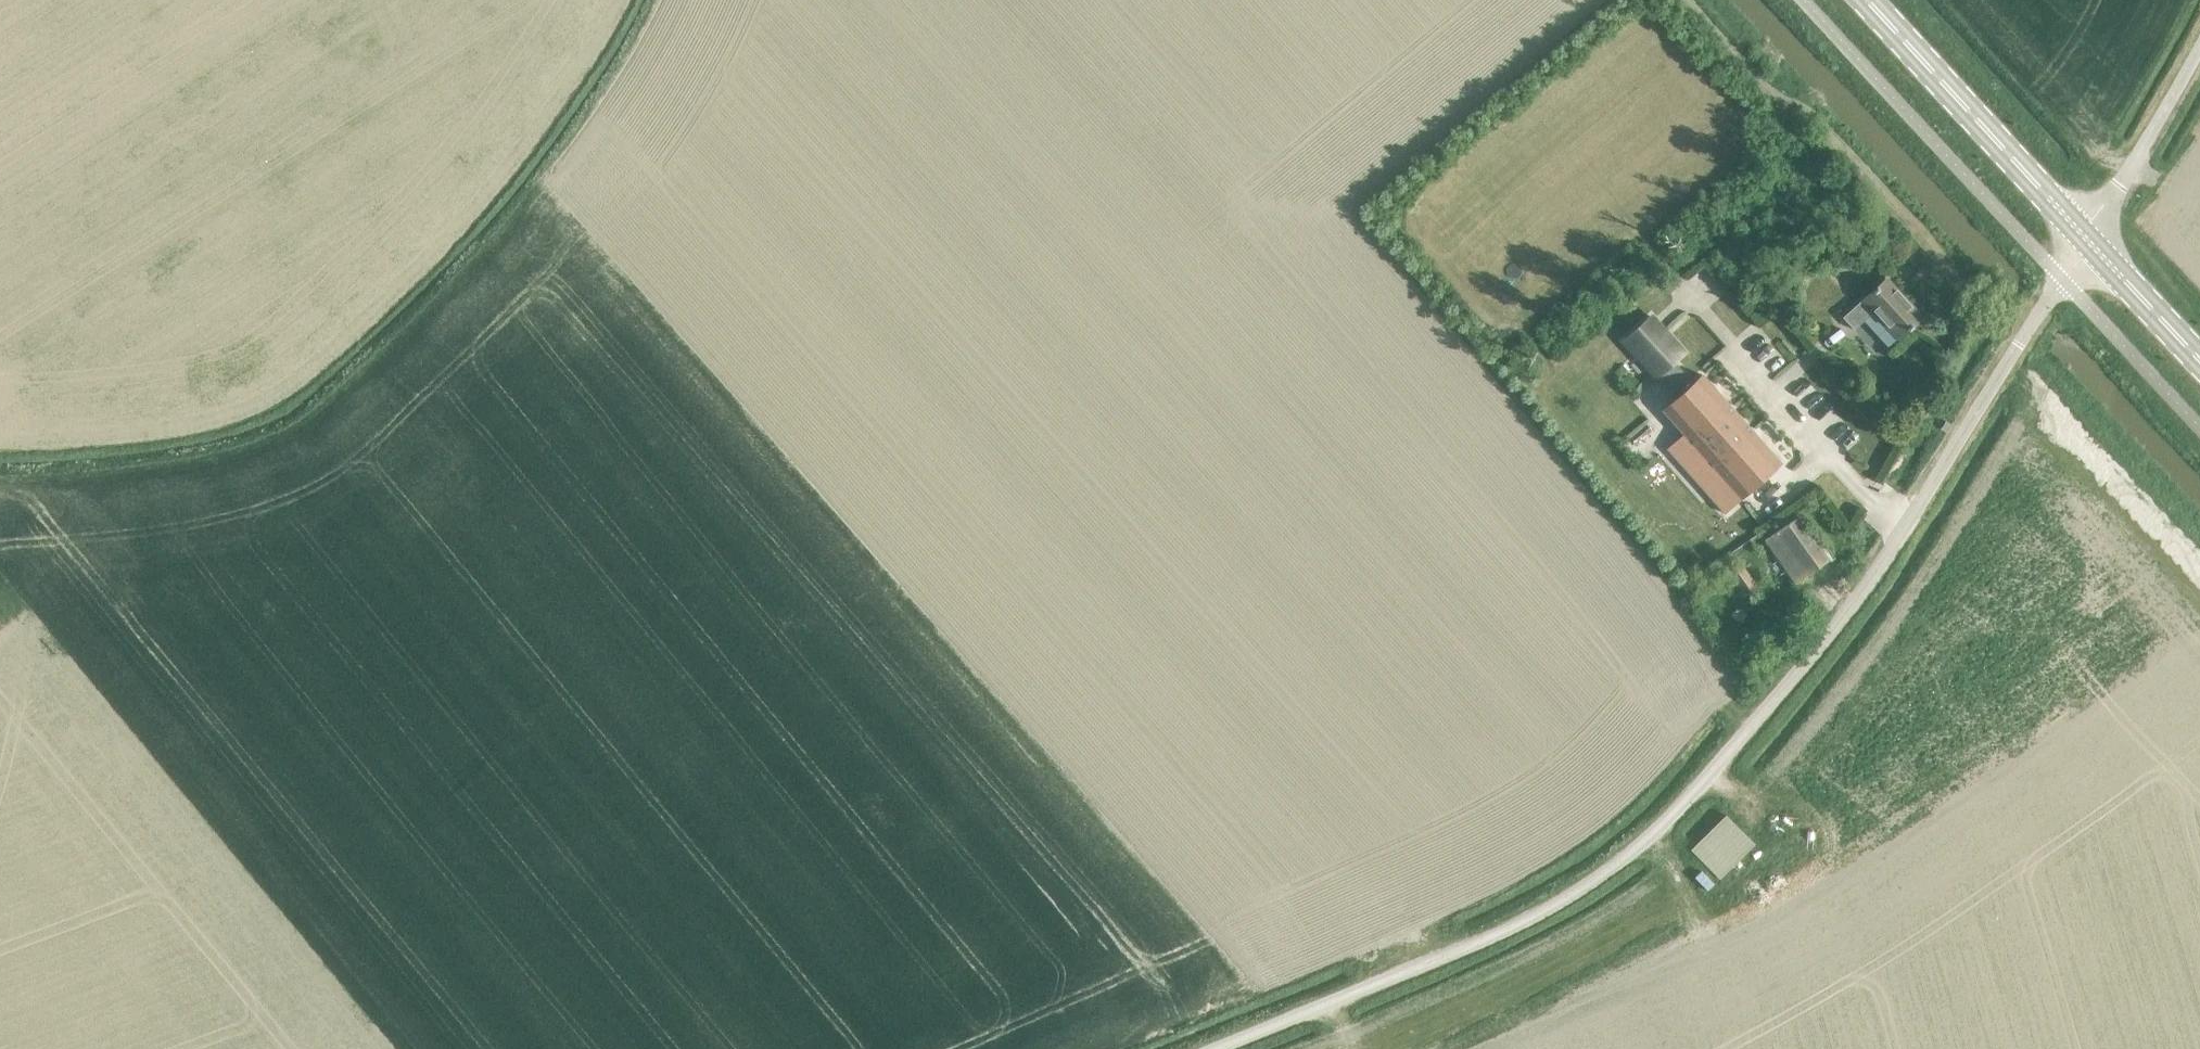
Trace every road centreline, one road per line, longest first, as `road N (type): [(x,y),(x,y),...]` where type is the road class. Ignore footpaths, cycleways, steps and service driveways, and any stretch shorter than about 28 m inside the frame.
road 1 (unclassified): [(1217,1048),(1510,928),(1614,865),(1659,826),(1826,637),(2086,238)]
road 2 (secondary): [(2086,238),(1868,0)]
road 3 (unclassified): [(2086,238),(2199,46)]
road 4 (secondary): [(2199,361),(2086,238)]

